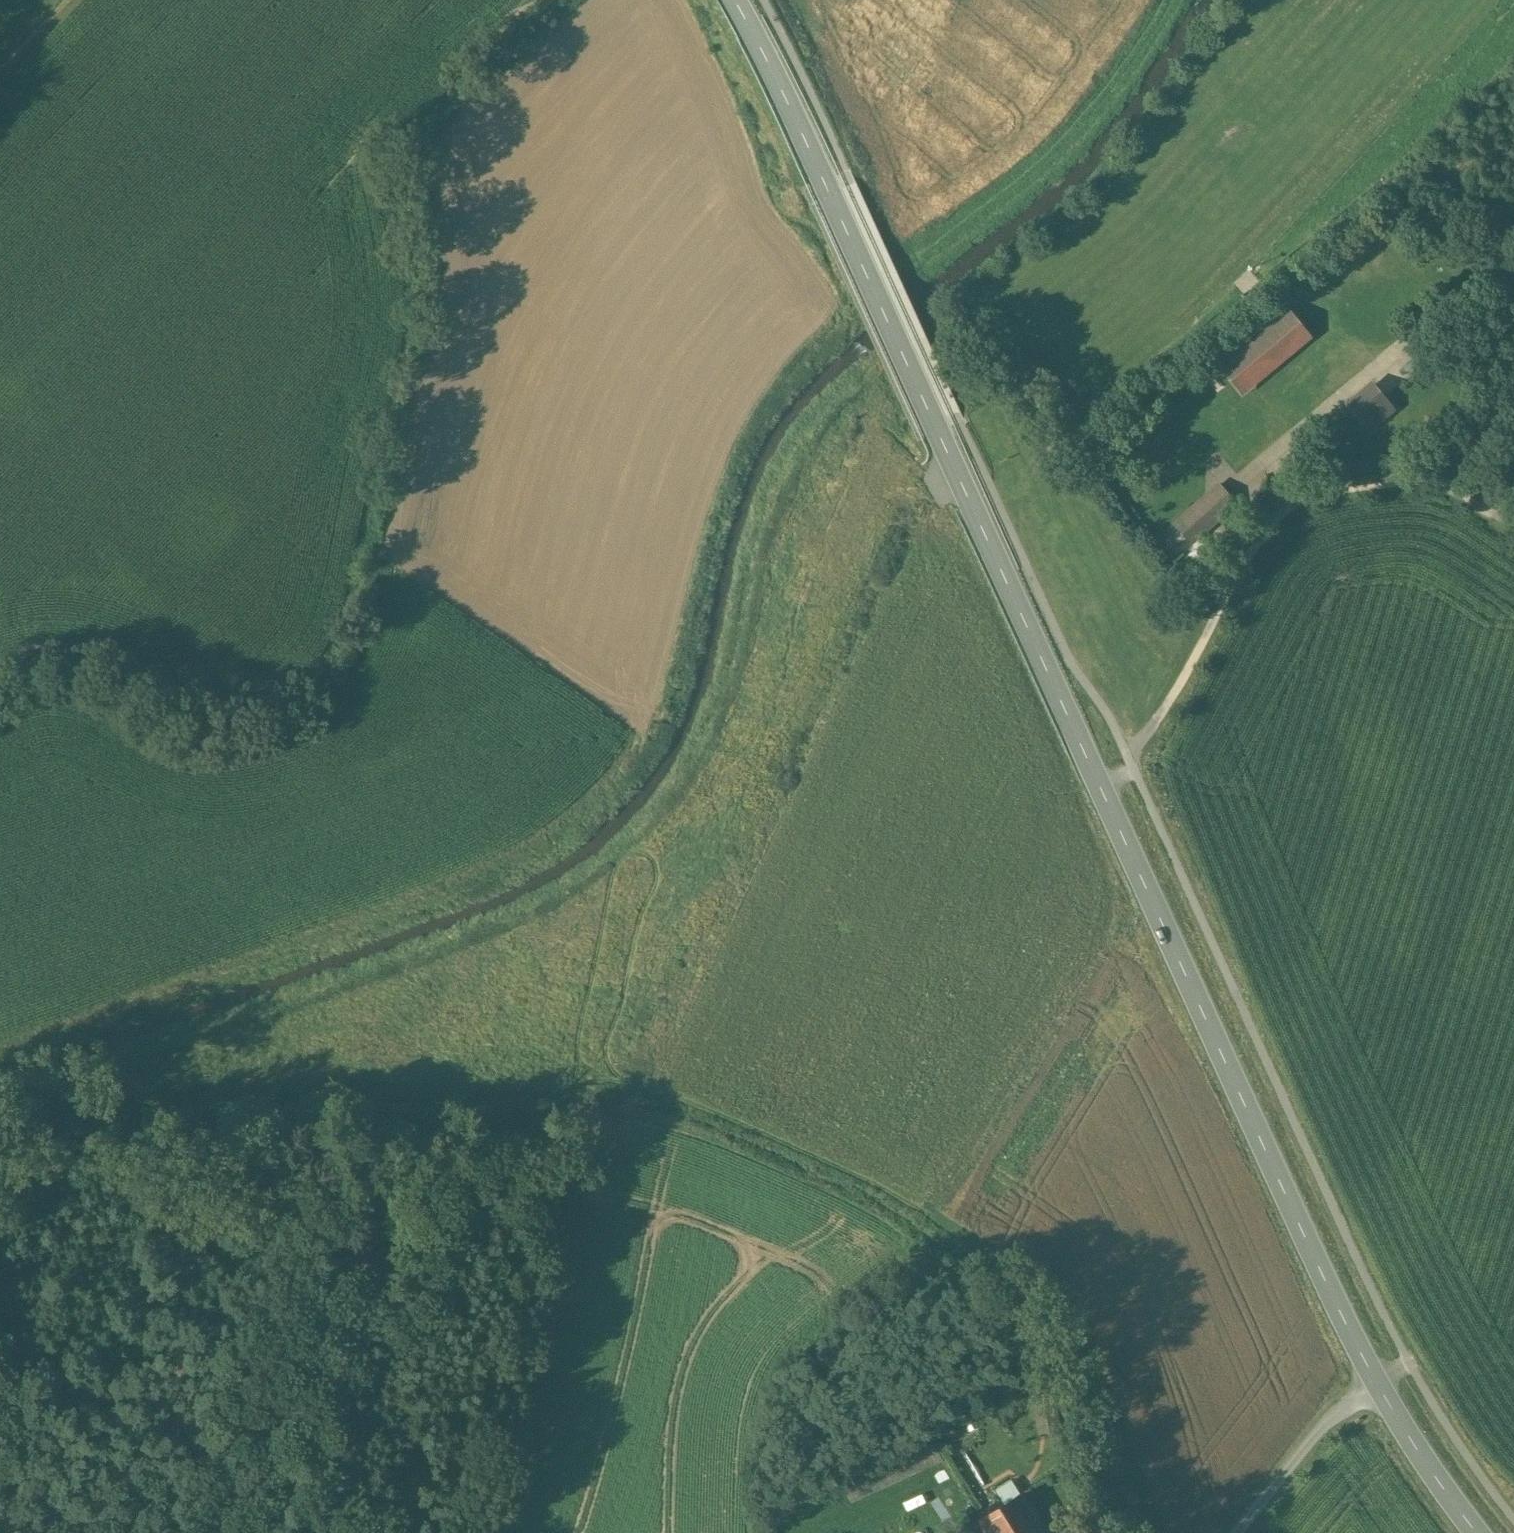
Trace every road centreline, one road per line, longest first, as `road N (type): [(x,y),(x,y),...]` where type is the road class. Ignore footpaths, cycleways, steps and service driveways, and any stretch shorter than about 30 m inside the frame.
road 1 (secondary): [(1477,1532),(1415,1449),(1341,1312),(735,0)]
road 2 (track): [(1284,509),(1311,497),(1427,478),(1490,516),(1513,516)]

